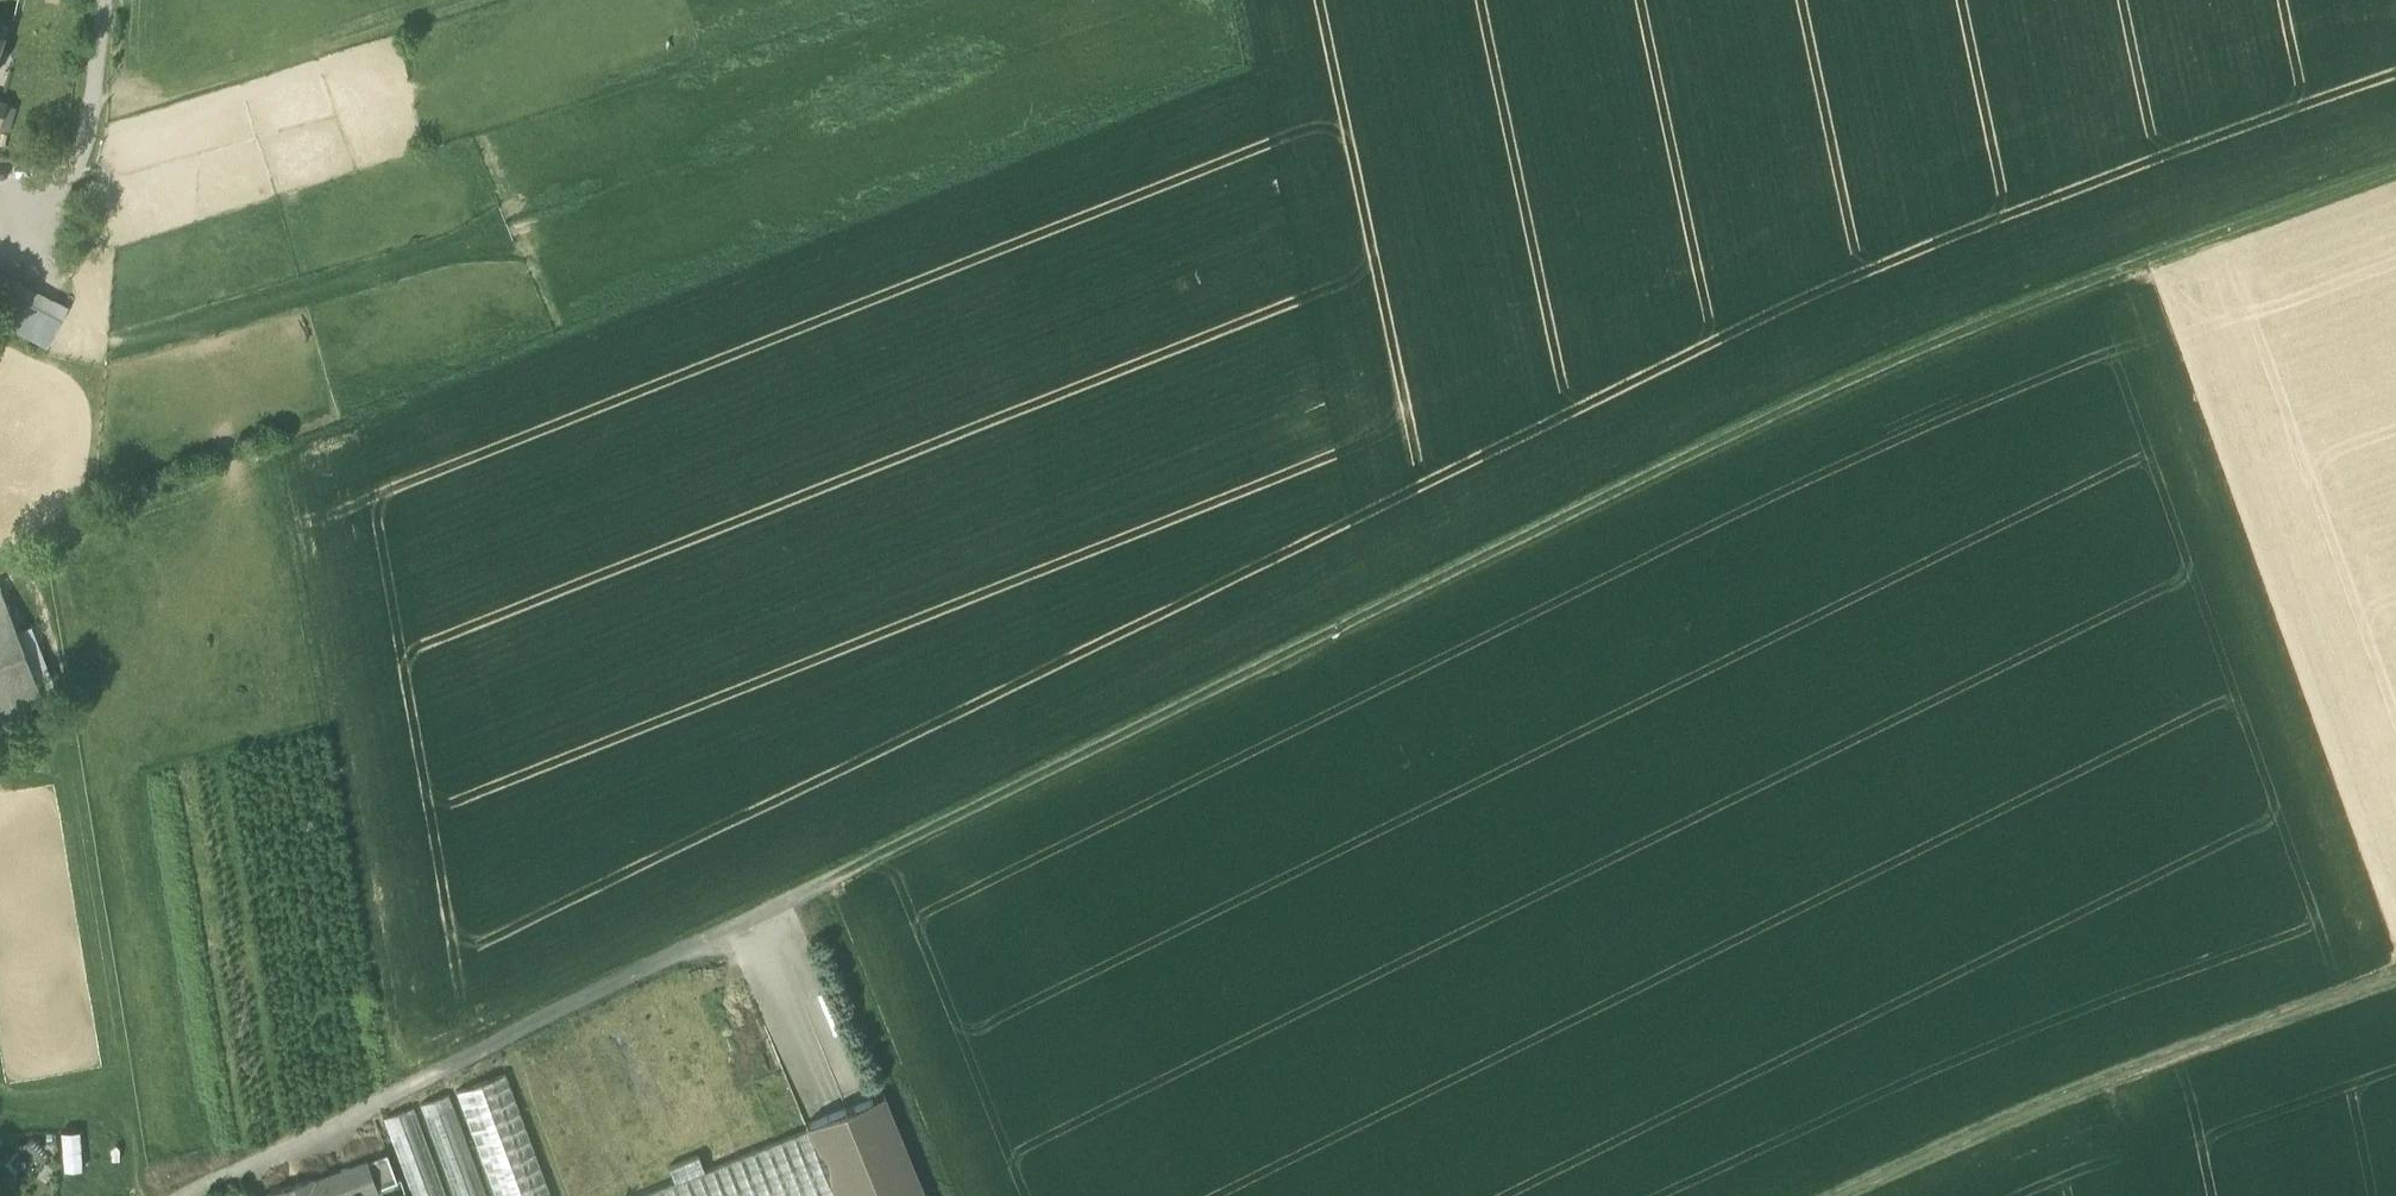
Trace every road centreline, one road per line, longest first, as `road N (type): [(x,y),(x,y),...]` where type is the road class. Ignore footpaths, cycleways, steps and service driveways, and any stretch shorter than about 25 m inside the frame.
road 1 (track): [(1829,1195),(1981,1128),(2395,978)]

